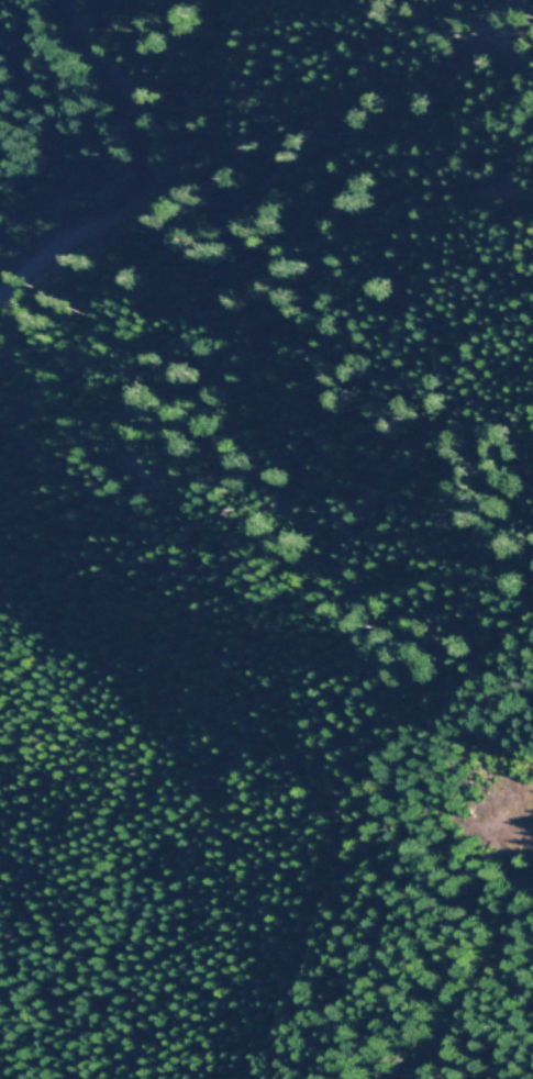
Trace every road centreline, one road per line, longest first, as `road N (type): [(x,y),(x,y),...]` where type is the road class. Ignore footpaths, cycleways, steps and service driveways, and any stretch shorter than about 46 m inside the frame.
road 1 (residential): [(96,0),(164,151),(157,194),(90,226),(0,289)]

